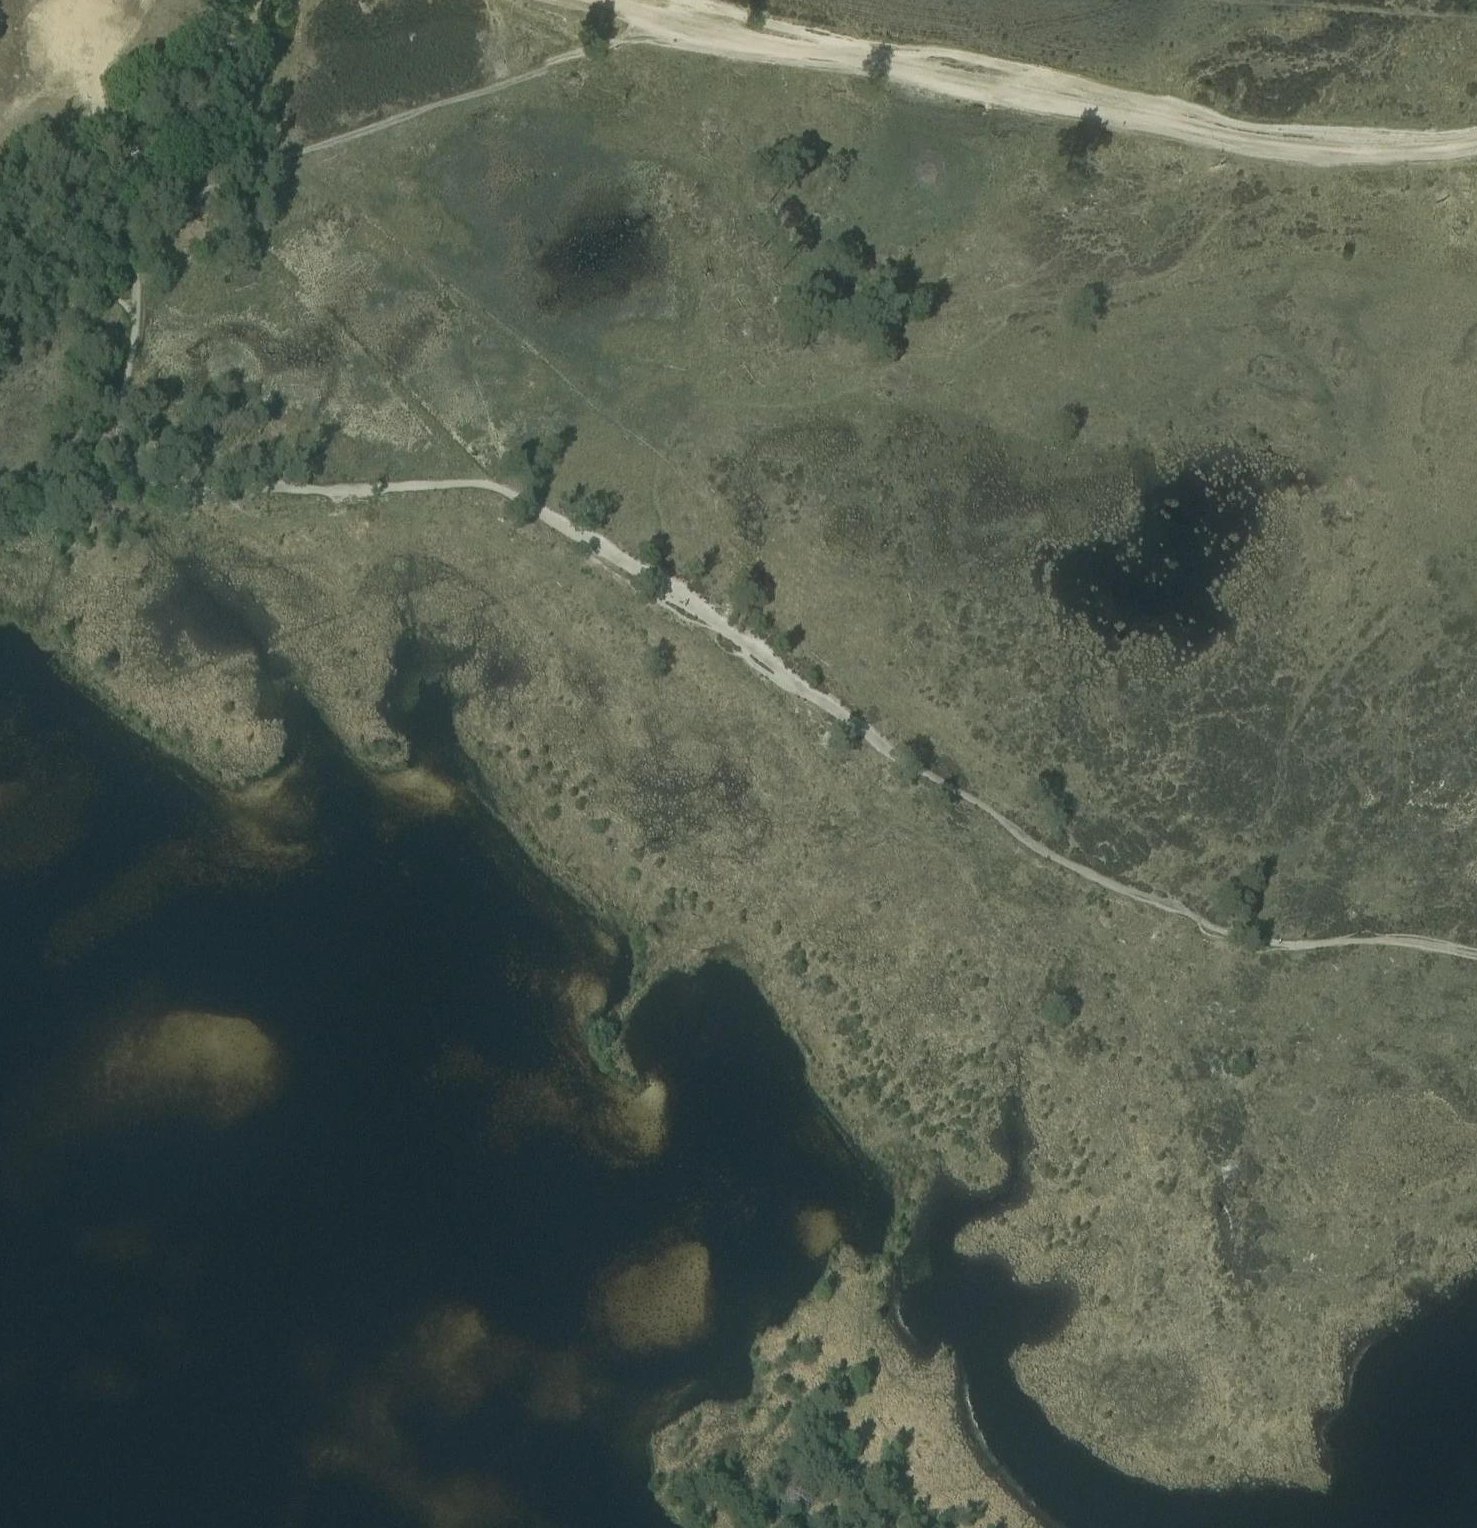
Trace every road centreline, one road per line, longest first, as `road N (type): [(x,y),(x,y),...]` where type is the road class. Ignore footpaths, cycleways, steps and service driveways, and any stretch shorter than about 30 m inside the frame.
road 1 (track): [(496,485),(1094,881),(1155,896),(1211,934),(1298,948),(1386,942),(1476,957)]
road 2 (track): [(664,25),(1194,135),(1320,151),(1476,138)]
road 3 (track): [(496,485),(264,493),(136,473),(115,431),(136,307)]
road 4 (track): [(136,307),(75,276),(0,186)]

